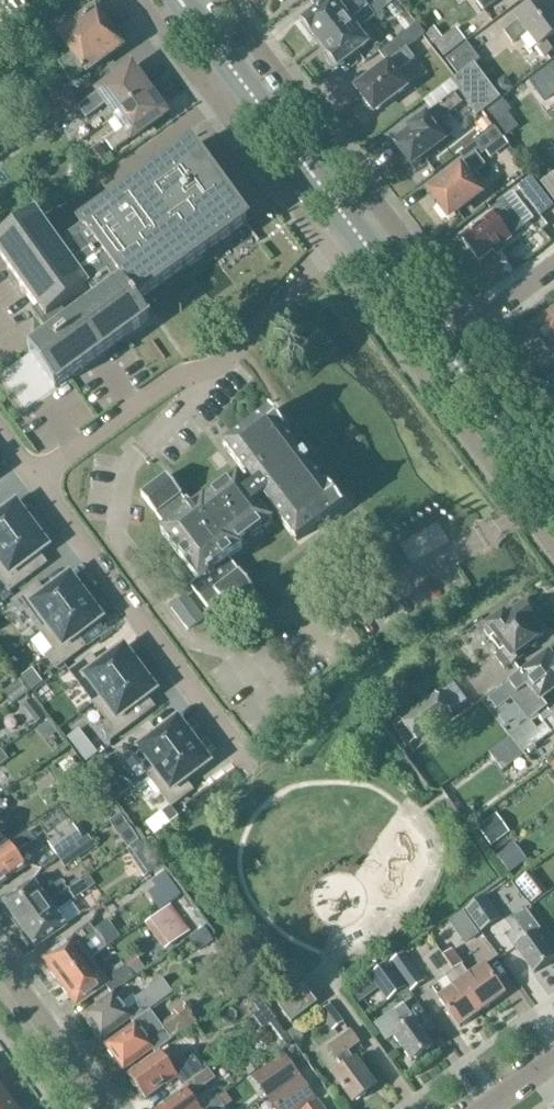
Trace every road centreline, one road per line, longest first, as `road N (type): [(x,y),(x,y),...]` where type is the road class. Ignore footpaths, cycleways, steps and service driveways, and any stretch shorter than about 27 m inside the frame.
road 1 (unclassified): [(471,327),(221,0)]
road 2 (unclassified): [(329,250),(226,358),(175,378),(38,477)]
road 3 (unclassified): [(553,546),(329,250)]
road 4 (residential): [(38,477),(235,745)]
road 5 (unclassified): [(329,250),(143,0)]
road 6 (tertiary): [(355,231),(179,0)]
road 7 (residential): [(108,1108),(0,959)]
road 8 (tertiary): [(553,491),(444,348)]
road 9 (tertiary): [(444,348),(355,231)]
road 10 (unclassified): [(553,436),(471,327)]

